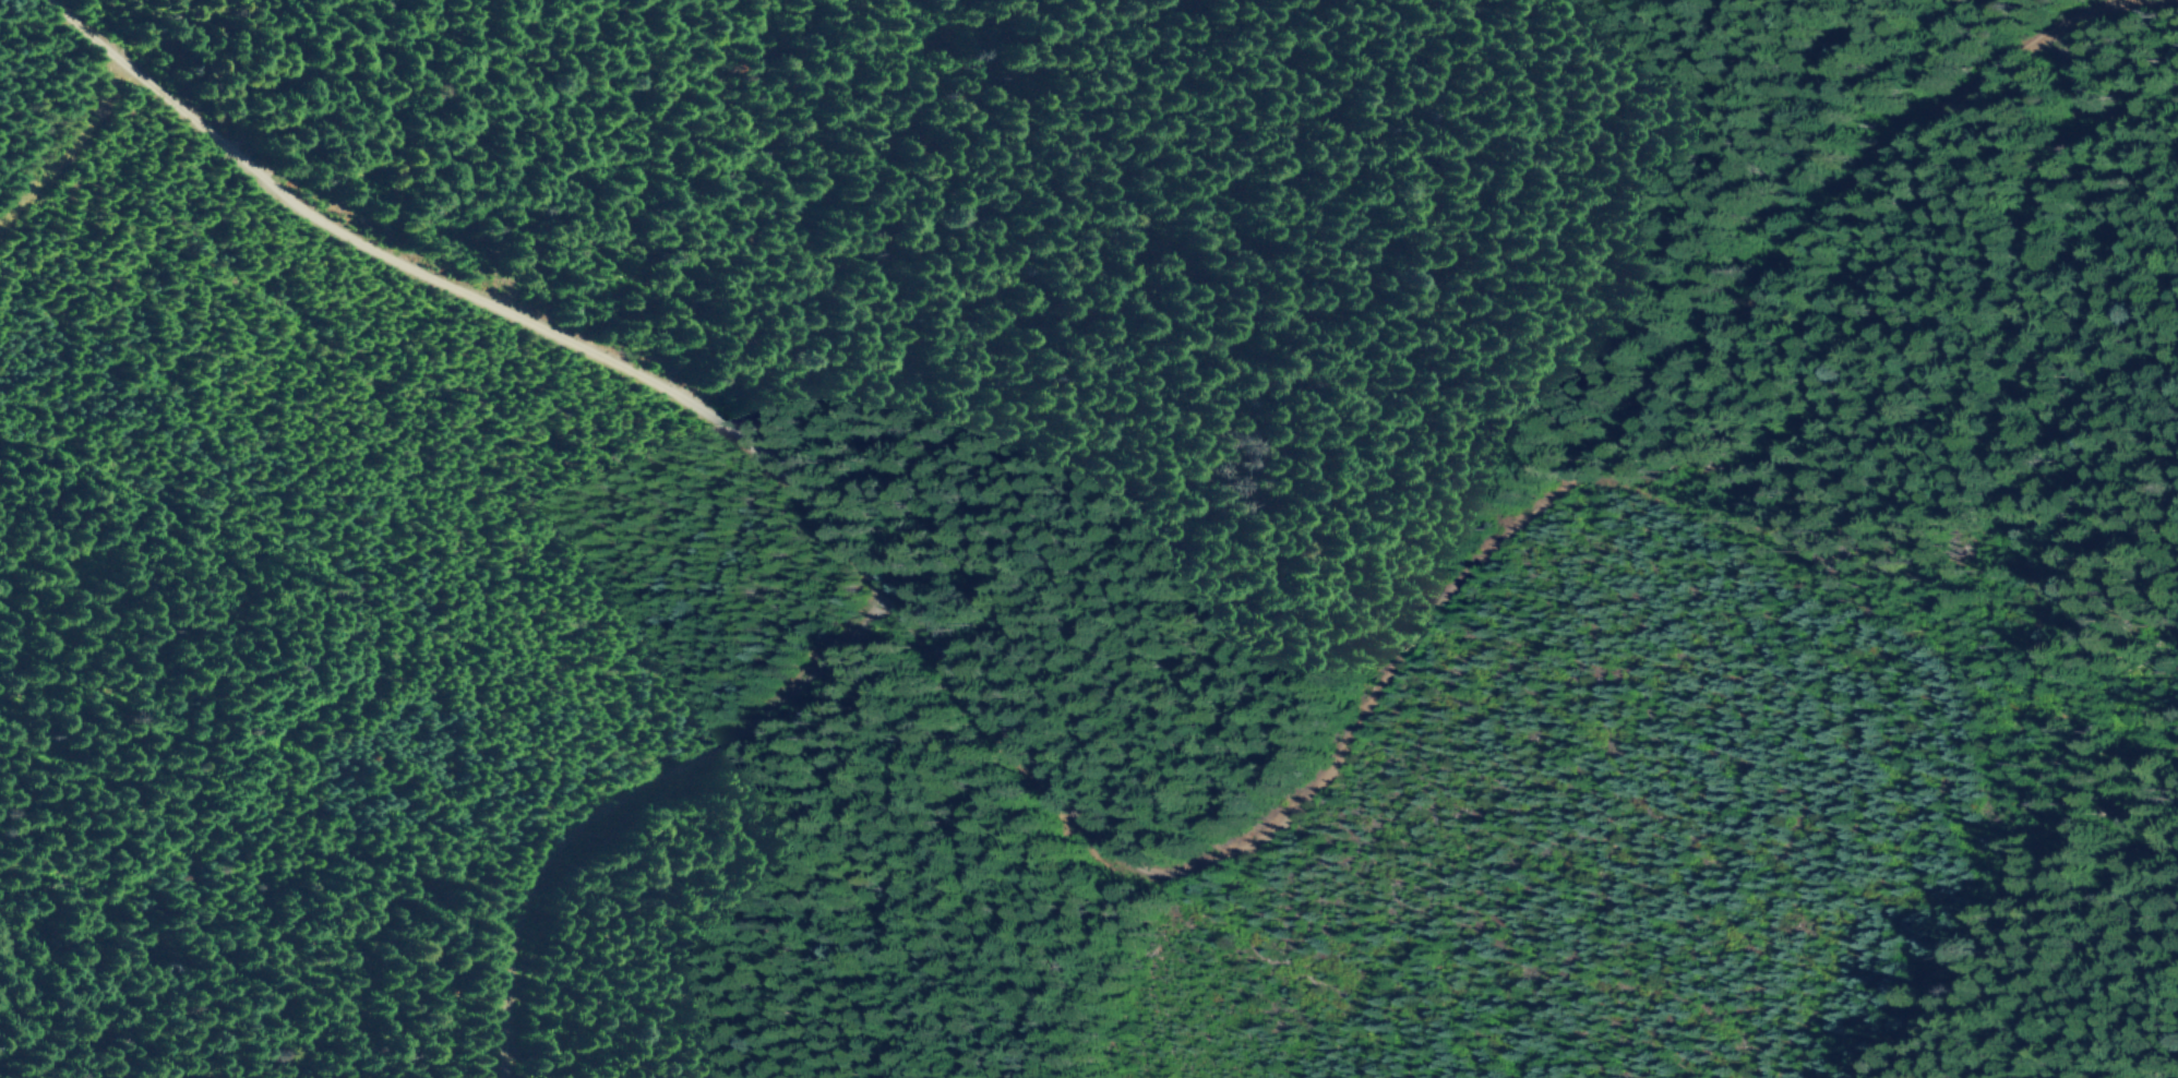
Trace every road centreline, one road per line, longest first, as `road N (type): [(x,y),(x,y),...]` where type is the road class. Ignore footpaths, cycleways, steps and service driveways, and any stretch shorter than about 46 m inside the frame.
road 1 (track): [(55,0),(316,216),(655,381),(738,432),(887,592),(1105,850),(1157,879),(1213,867),(1295,818),(1452,597),(1676,393),(1911,133),(2026,45),(2116,0)]
road 2 (track): [(498,1077),(523,889),(577,821),(756,712),(887,592)]

